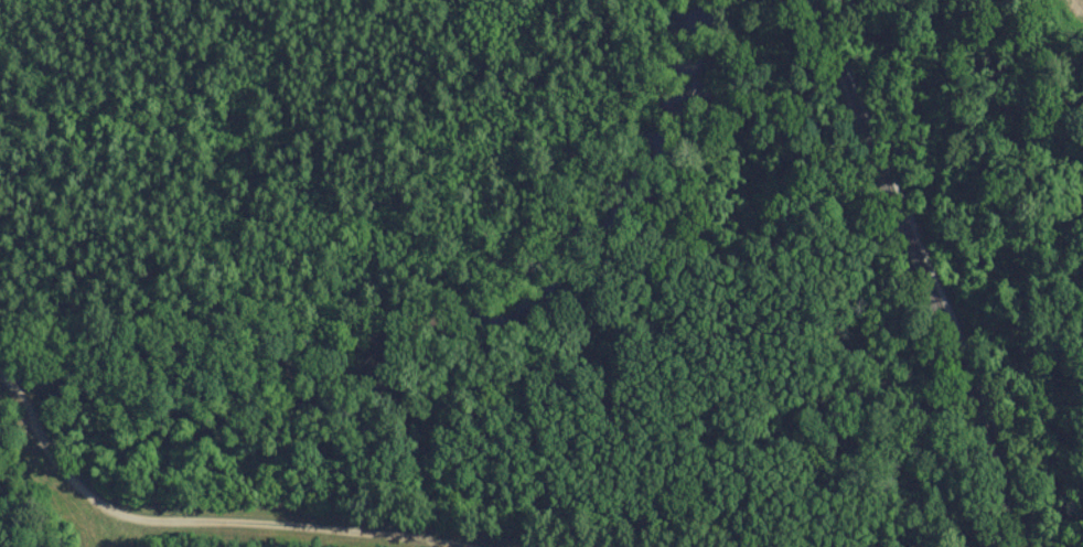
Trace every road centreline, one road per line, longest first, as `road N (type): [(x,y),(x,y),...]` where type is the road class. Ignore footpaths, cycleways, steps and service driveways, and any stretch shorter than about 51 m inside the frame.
road 1 (track): [(440,546),(120,519),(77,494),(0,375)]

